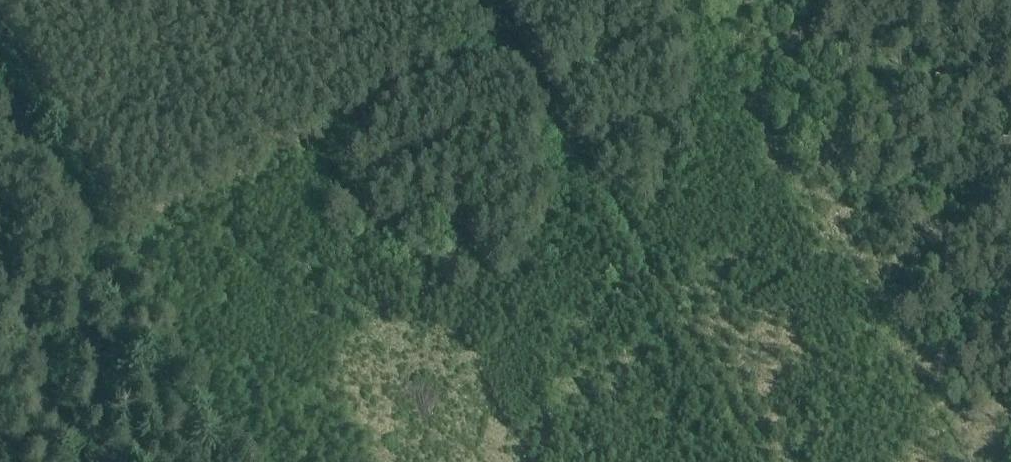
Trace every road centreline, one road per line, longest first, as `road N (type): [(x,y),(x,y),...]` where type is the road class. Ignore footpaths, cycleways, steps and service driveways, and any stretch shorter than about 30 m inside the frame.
road 1 (track): [(0,279),(82,461)]

